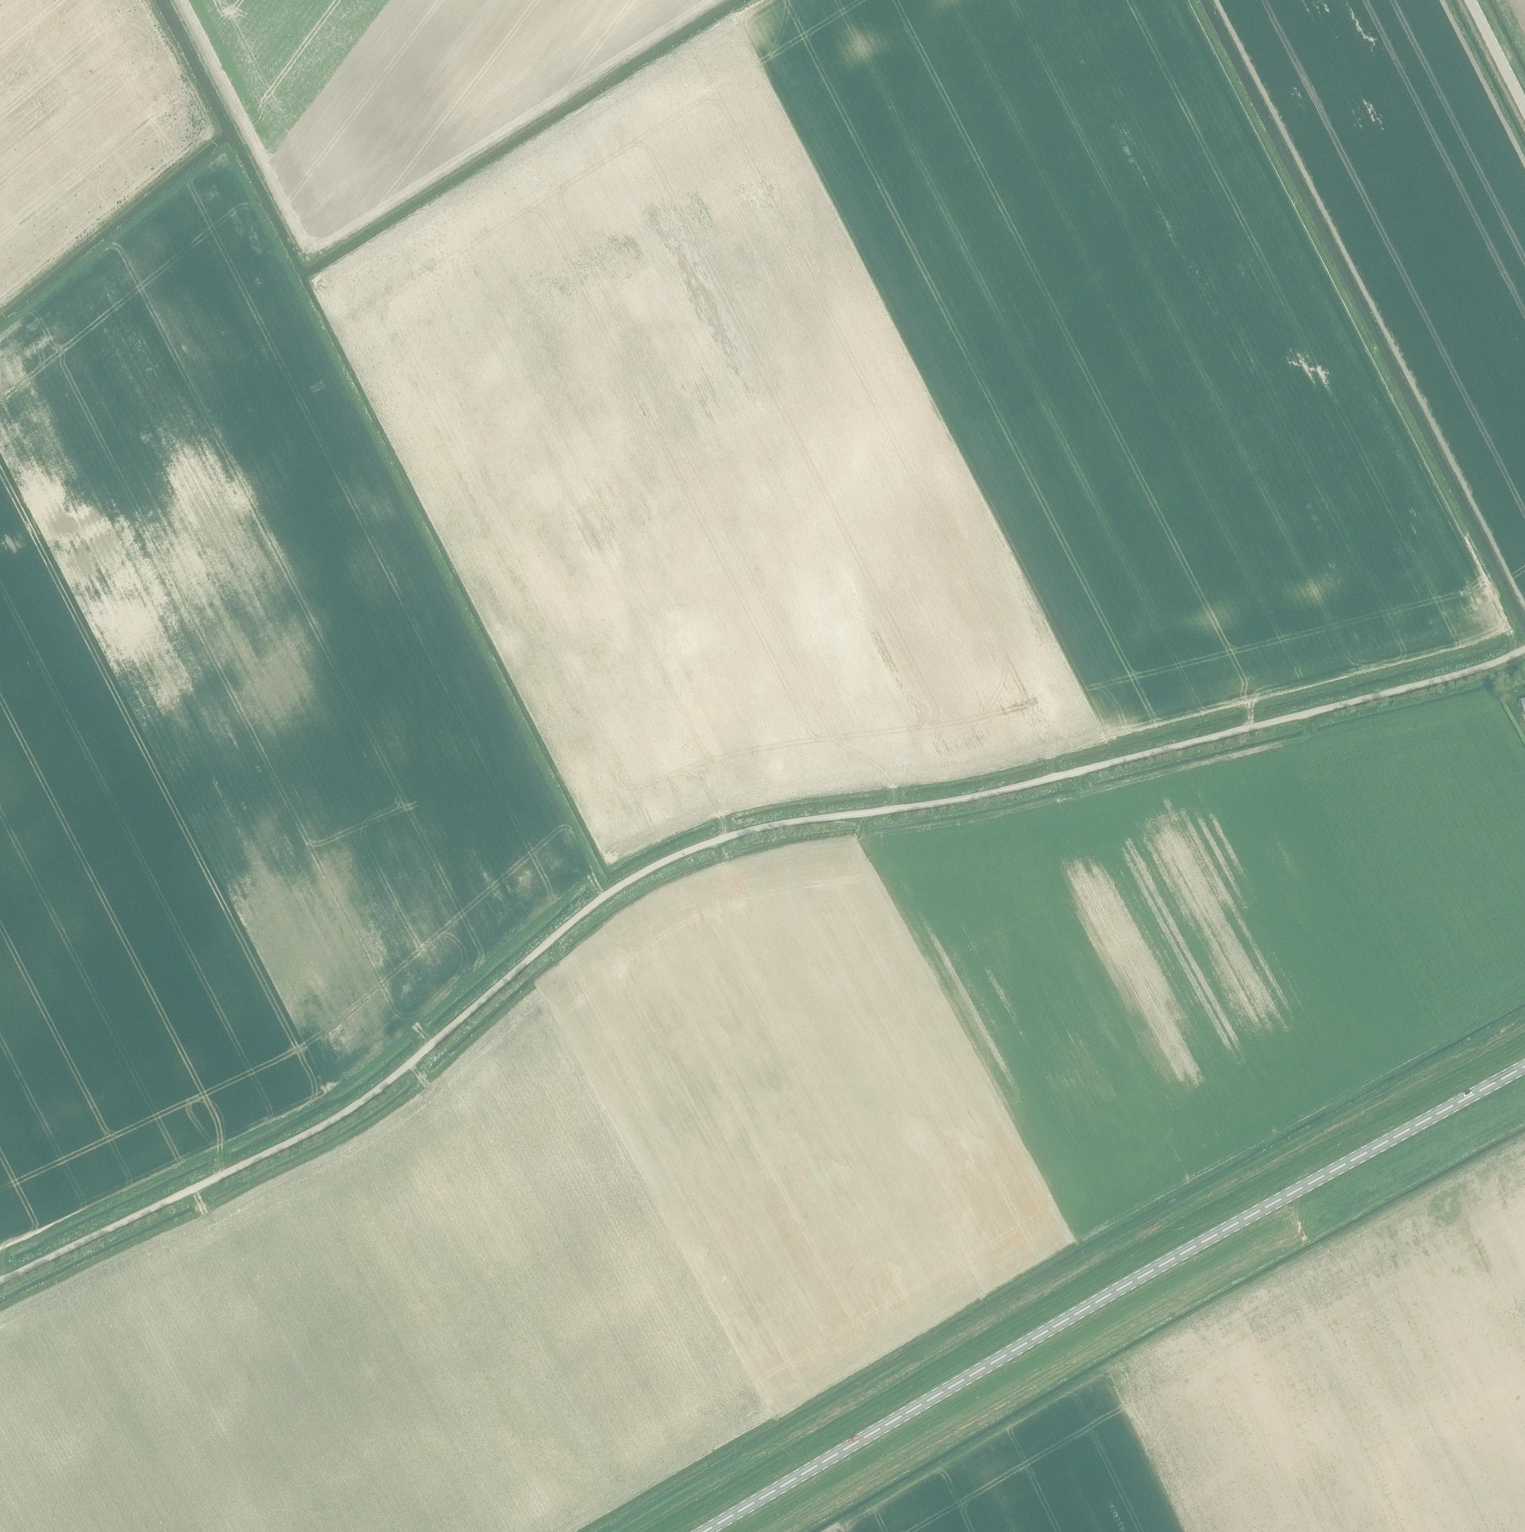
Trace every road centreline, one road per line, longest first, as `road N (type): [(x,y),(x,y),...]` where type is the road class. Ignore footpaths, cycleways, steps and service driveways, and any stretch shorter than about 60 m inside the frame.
road 1 (unclassified): [(0,1277),(286,1142),(412,1056),(581,903),(693,839),(1054,779),(1373,697),(1524,646)]
road 2 (secondary): [(708,1531),(1524,1066)]
road 3 (tertiary): [(1524,107),(1471,0)]

